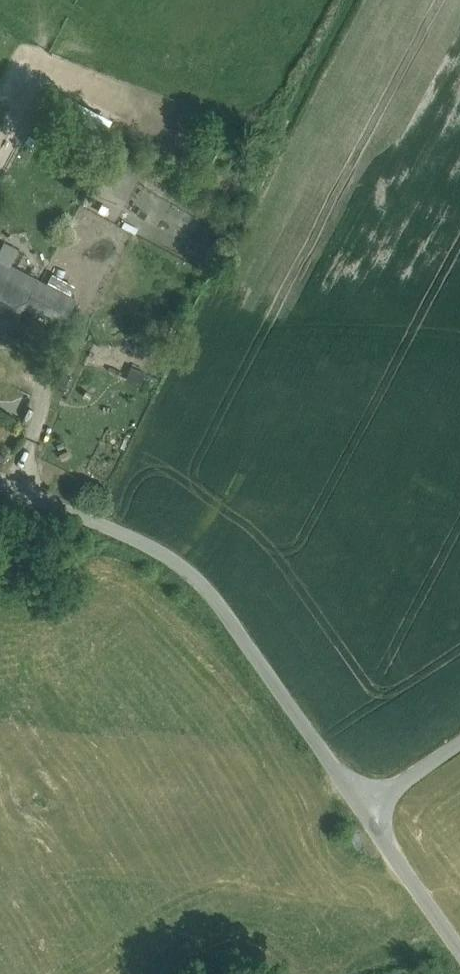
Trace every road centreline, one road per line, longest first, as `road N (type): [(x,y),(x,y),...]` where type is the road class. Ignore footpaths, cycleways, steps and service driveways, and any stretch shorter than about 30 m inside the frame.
road 1 (unclassified): [(459,949),(212,601),(142,545),(0,480)]

